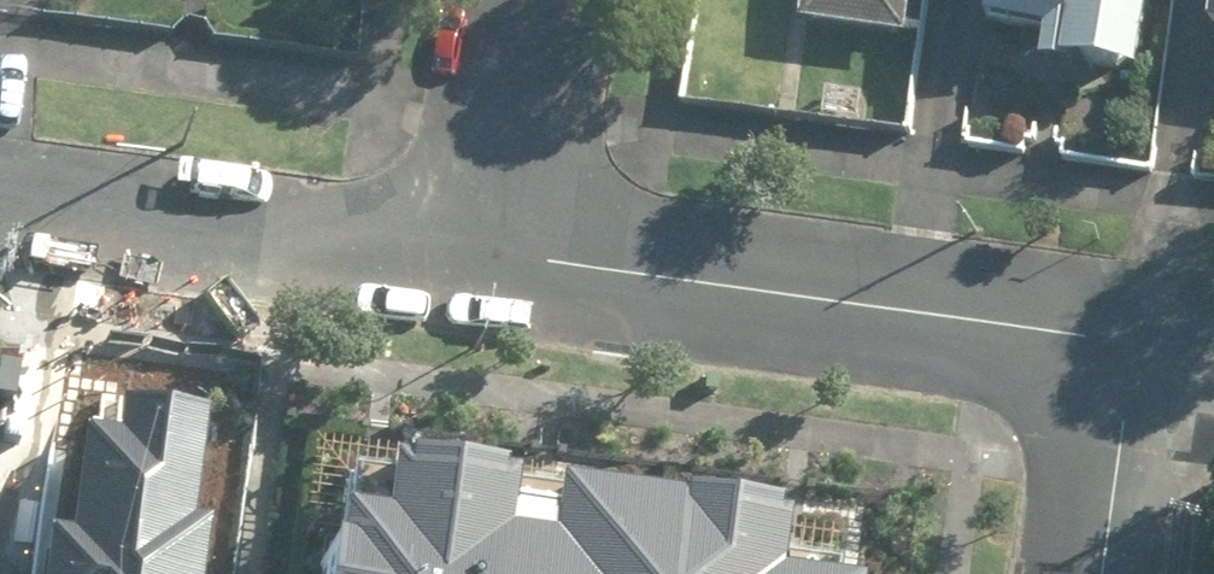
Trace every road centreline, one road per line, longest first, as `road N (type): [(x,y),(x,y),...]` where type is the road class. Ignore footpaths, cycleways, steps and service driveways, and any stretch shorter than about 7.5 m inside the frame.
road 1 (residential): [(499,249),(1133,346)]
road 2 (residential): [(0,183),(499,249)]
road 3 (residential): [(535,0),(499,249)]
road 4 (residential): [(1133,346),(1101,573)]

